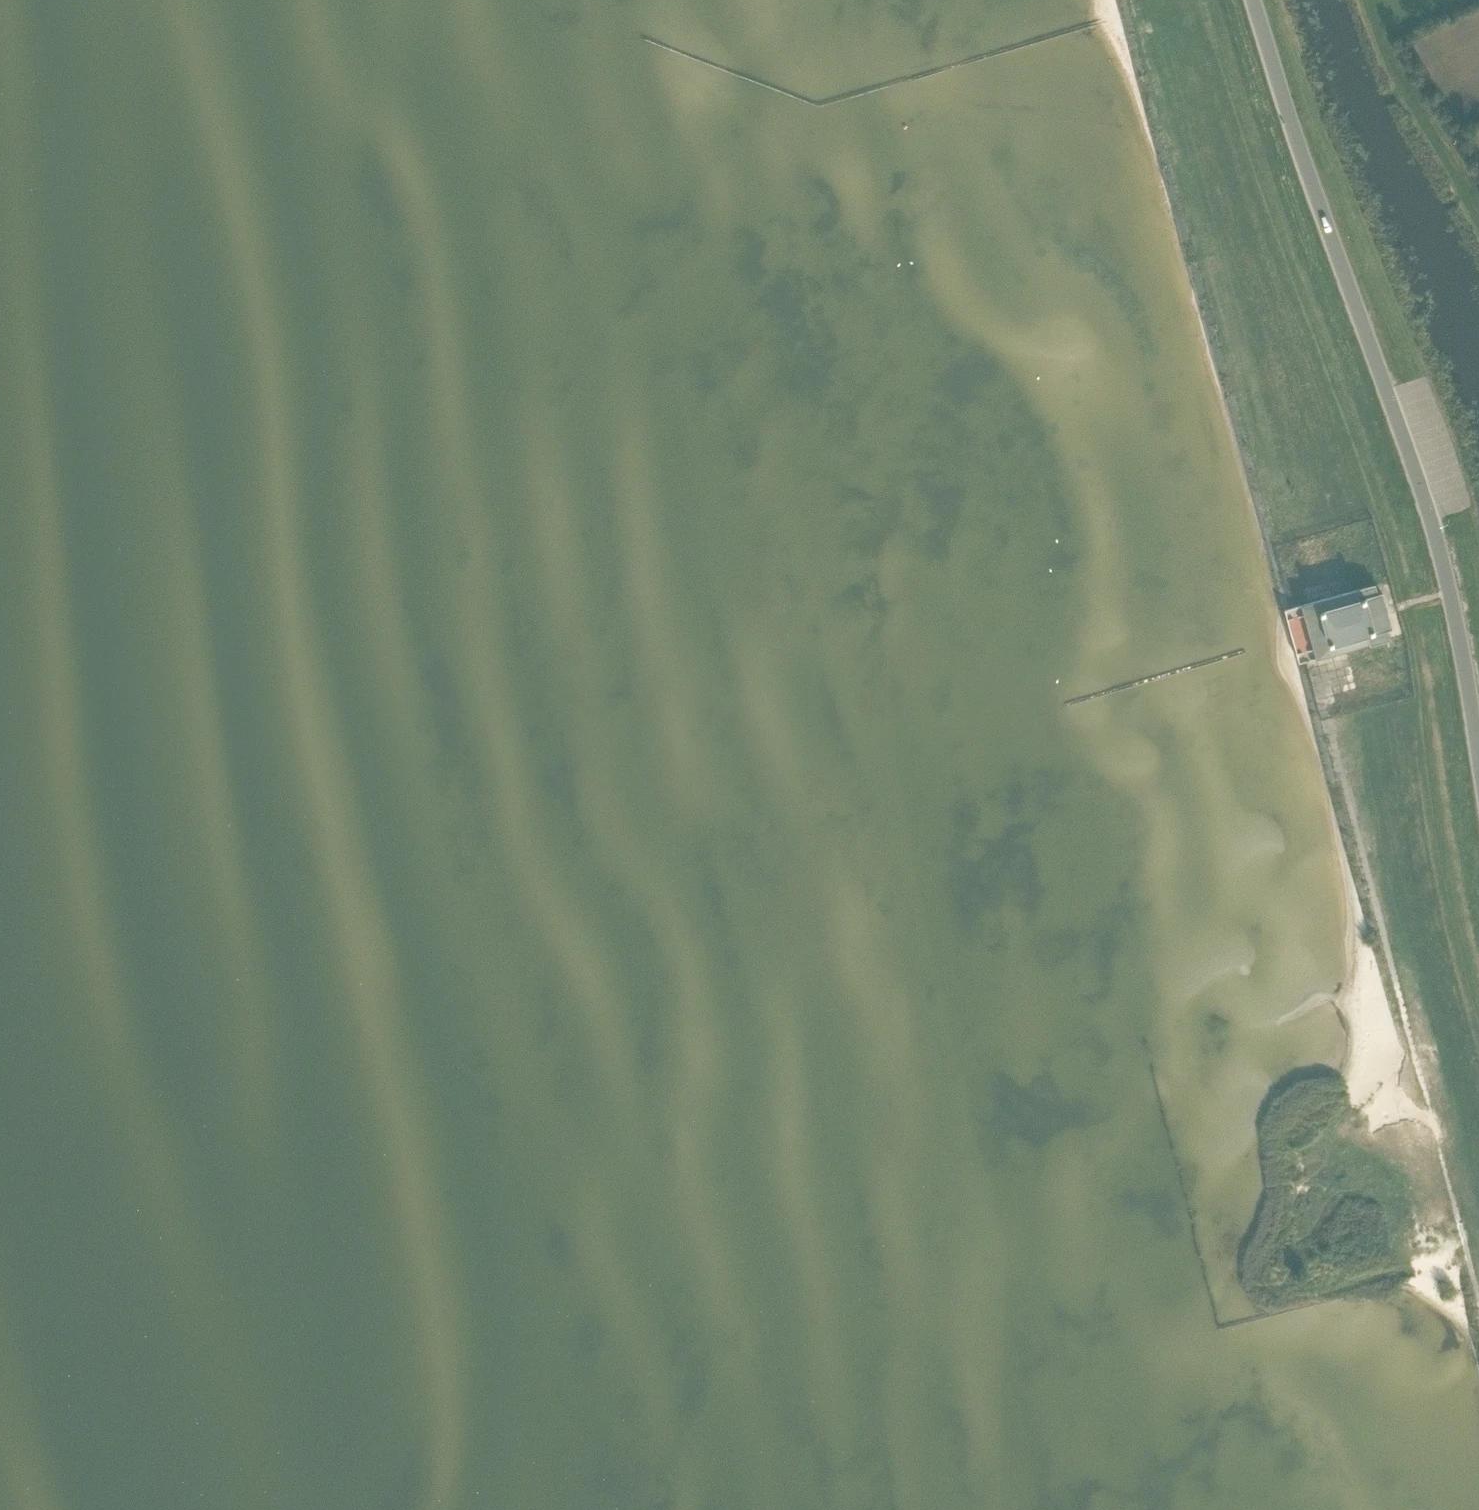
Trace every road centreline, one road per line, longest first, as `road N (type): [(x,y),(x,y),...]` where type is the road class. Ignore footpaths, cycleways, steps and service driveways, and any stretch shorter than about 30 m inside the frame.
road 1 (tertiary): [(1478,761),(1432,528),(1253,0)]

